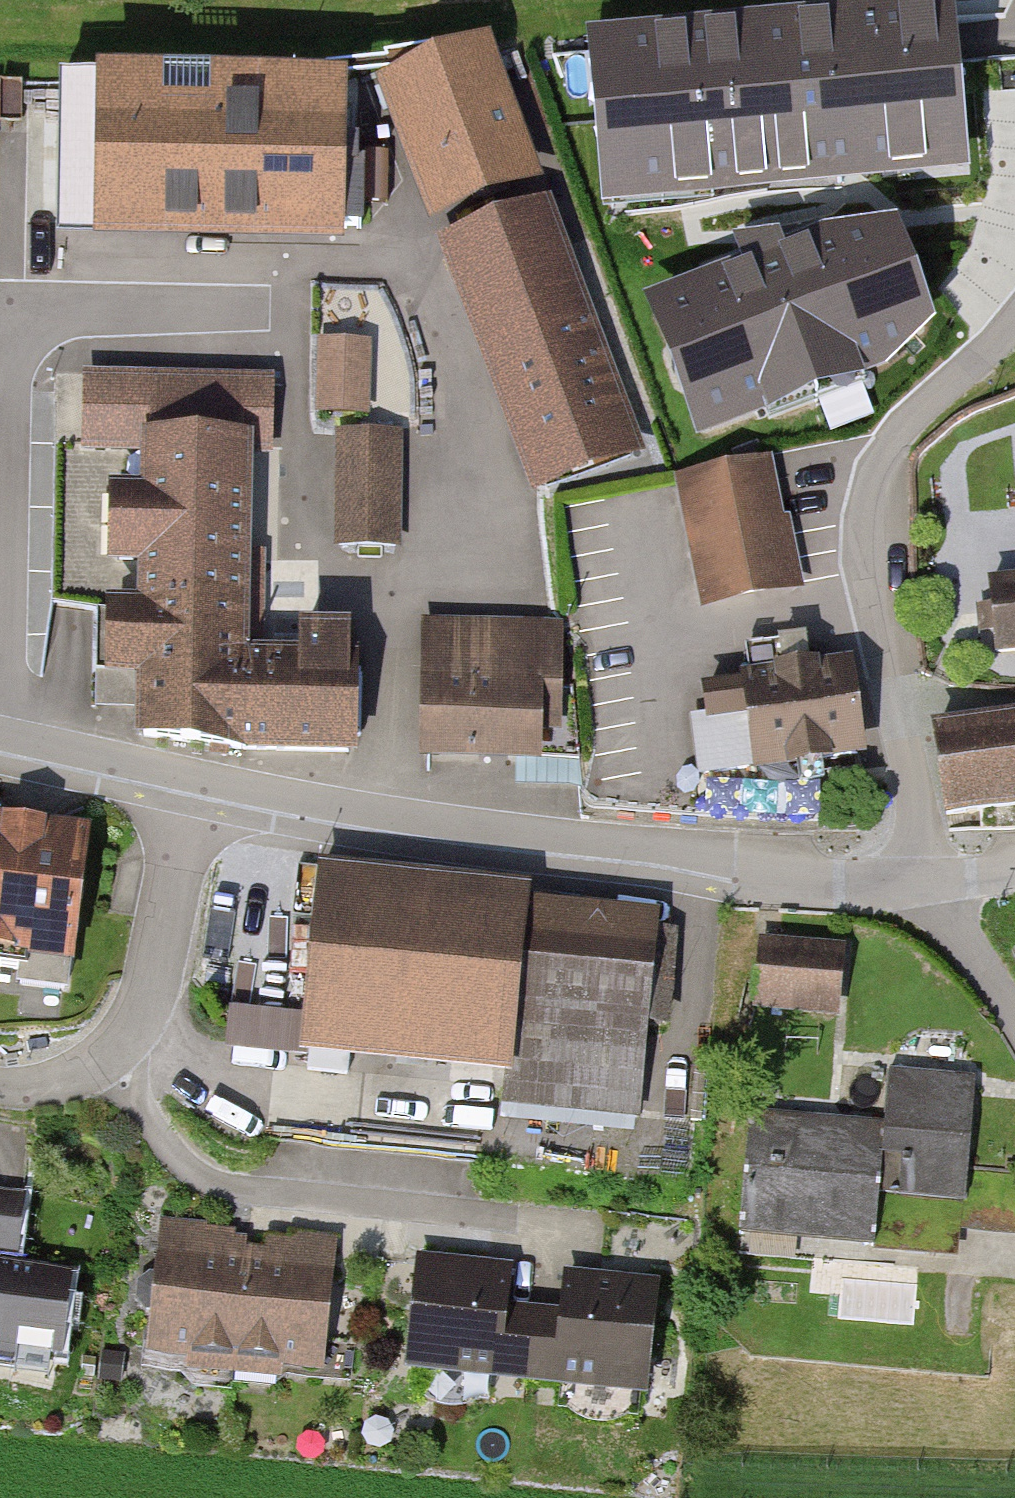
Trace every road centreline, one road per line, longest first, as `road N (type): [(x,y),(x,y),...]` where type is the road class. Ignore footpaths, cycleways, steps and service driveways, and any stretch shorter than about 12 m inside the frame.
road 1 (residential): [(201,783),(456,827),(931,879)]
road 2 (unclassified): [(931,879),(858,573),(862,513),(875,471),(904,425),(1014,316)]
road 3 (residential): [(111,1062),(132,1104),(174,1157),(224,1188),(533,1223)]
road 4 (residential): [(201,783),(143,1019),(111,1062)]
road 5 (residential): [(0,739),(201,783)]
road 6 (unclassified): [(931,879),(1014,1021)]

